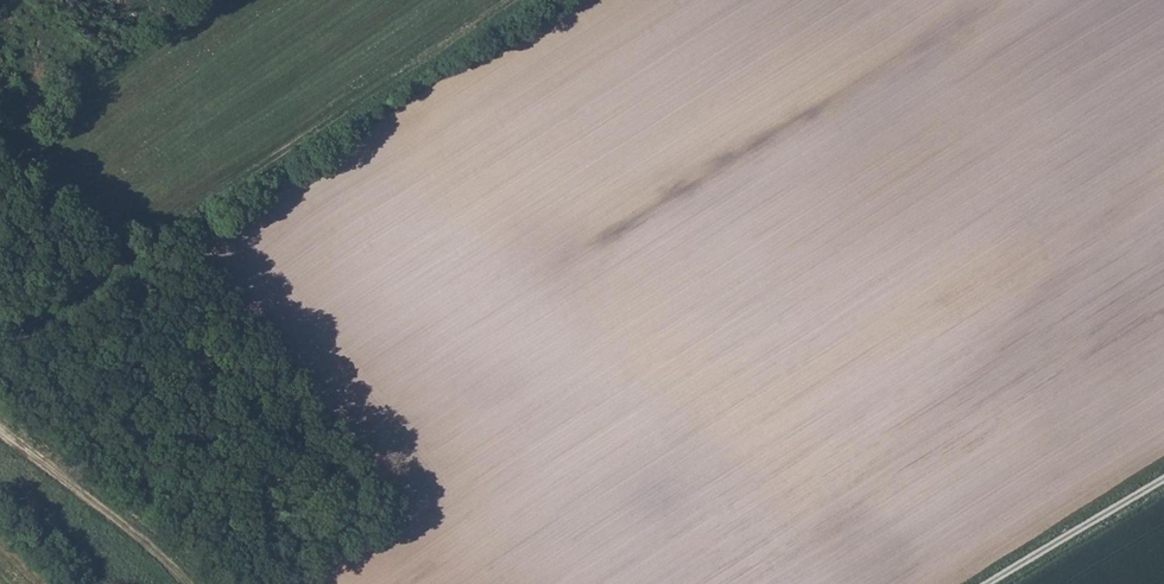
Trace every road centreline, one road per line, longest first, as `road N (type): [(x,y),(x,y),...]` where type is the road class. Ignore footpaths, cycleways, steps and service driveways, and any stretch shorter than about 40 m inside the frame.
road 1 (track): [(180,583),(0,427)]
road 2 (track): [(1163,477),(986,583)]

